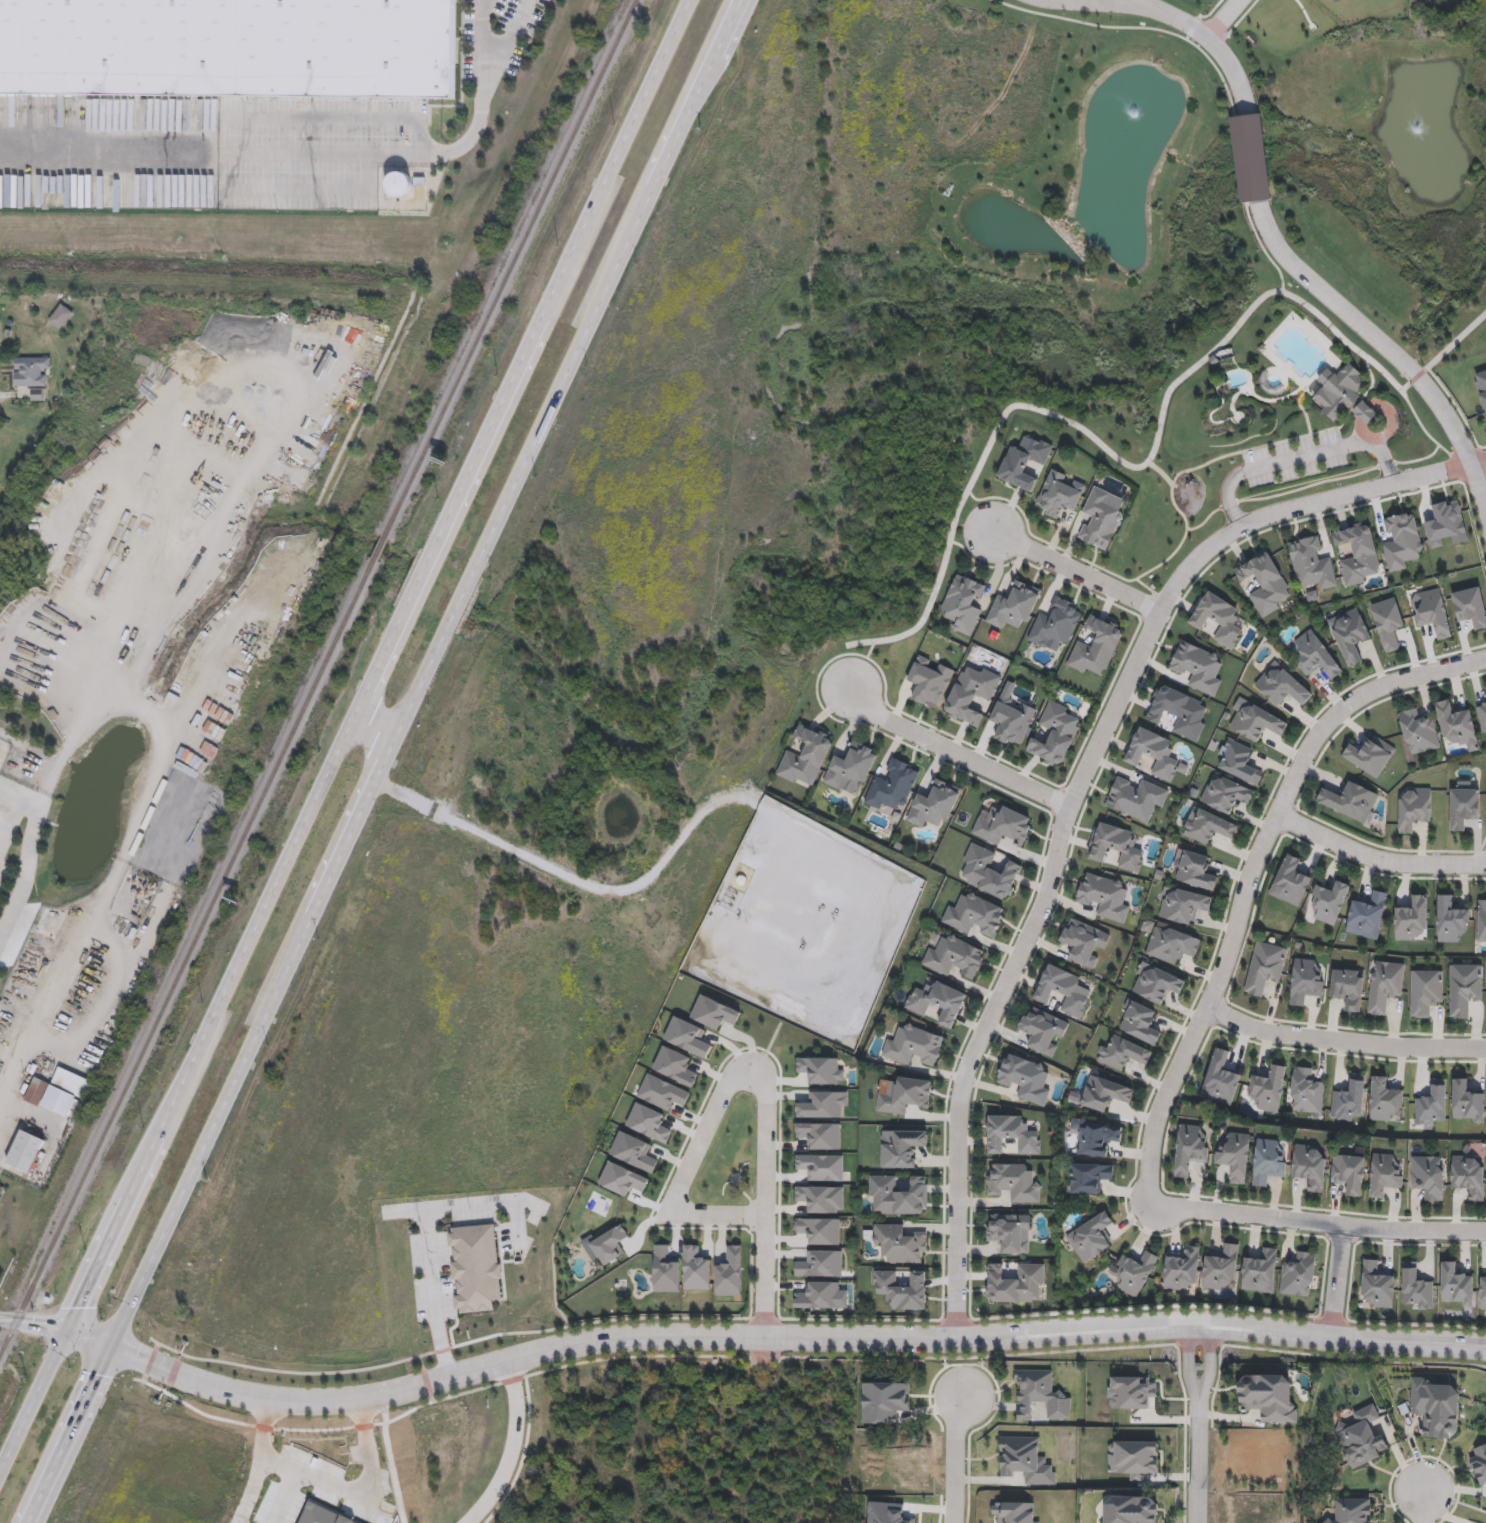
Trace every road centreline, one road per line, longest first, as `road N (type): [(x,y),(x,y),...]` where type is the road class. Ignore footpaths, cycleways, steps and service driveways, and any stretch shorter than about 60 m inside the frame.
road 1 (primary): [(29,1522),(742,0)]
road 2 (primary): [(690,0),(0,1474)]
road 3 (tertiary): [(1485,1351),(1186,1327),(623,1338),(376,1400),(309,1407),(217,1389),(111,1347)]
road 4 (residential): [(957,1337),(961,1086),(1025,945),(1073,794),(1159,611),(1188,570),(1233,532),(1485,461)]
road 5 (residential): [(1154,1205),(1149,1178),(1159,1114),(1309,750),(1343,708),(1407,678),(1485,659)]
road 6 (residential): [(766,1336),(769,1067),(752,1060),(736,1068),(680,1194),(698,1213),(767,1214)]
road 7 (tertiary): [(1260,204),(1301,275),(1437,403),(1474,465),(1485,515)]
road 8 (residential): [(1154,1205),(1485,1233)]
road 9 (residential): [(1208,1010),(1290,1039),(1485,1050)]
road 10 (residential): [(851,690),(858,708),(1068,809)]
road 11 (residential): [(1280,814),(1378,860),(1485,865)]
road 12 (residential): [(991,534),(1159,611)]
road 13 (tertiary): [(1152,9),(1222,52),(1249,109)]
road 14 (residential): [(965,1398),(954,1522)]
road 15 (residential): [(1200,1401),(1197,1522)]

